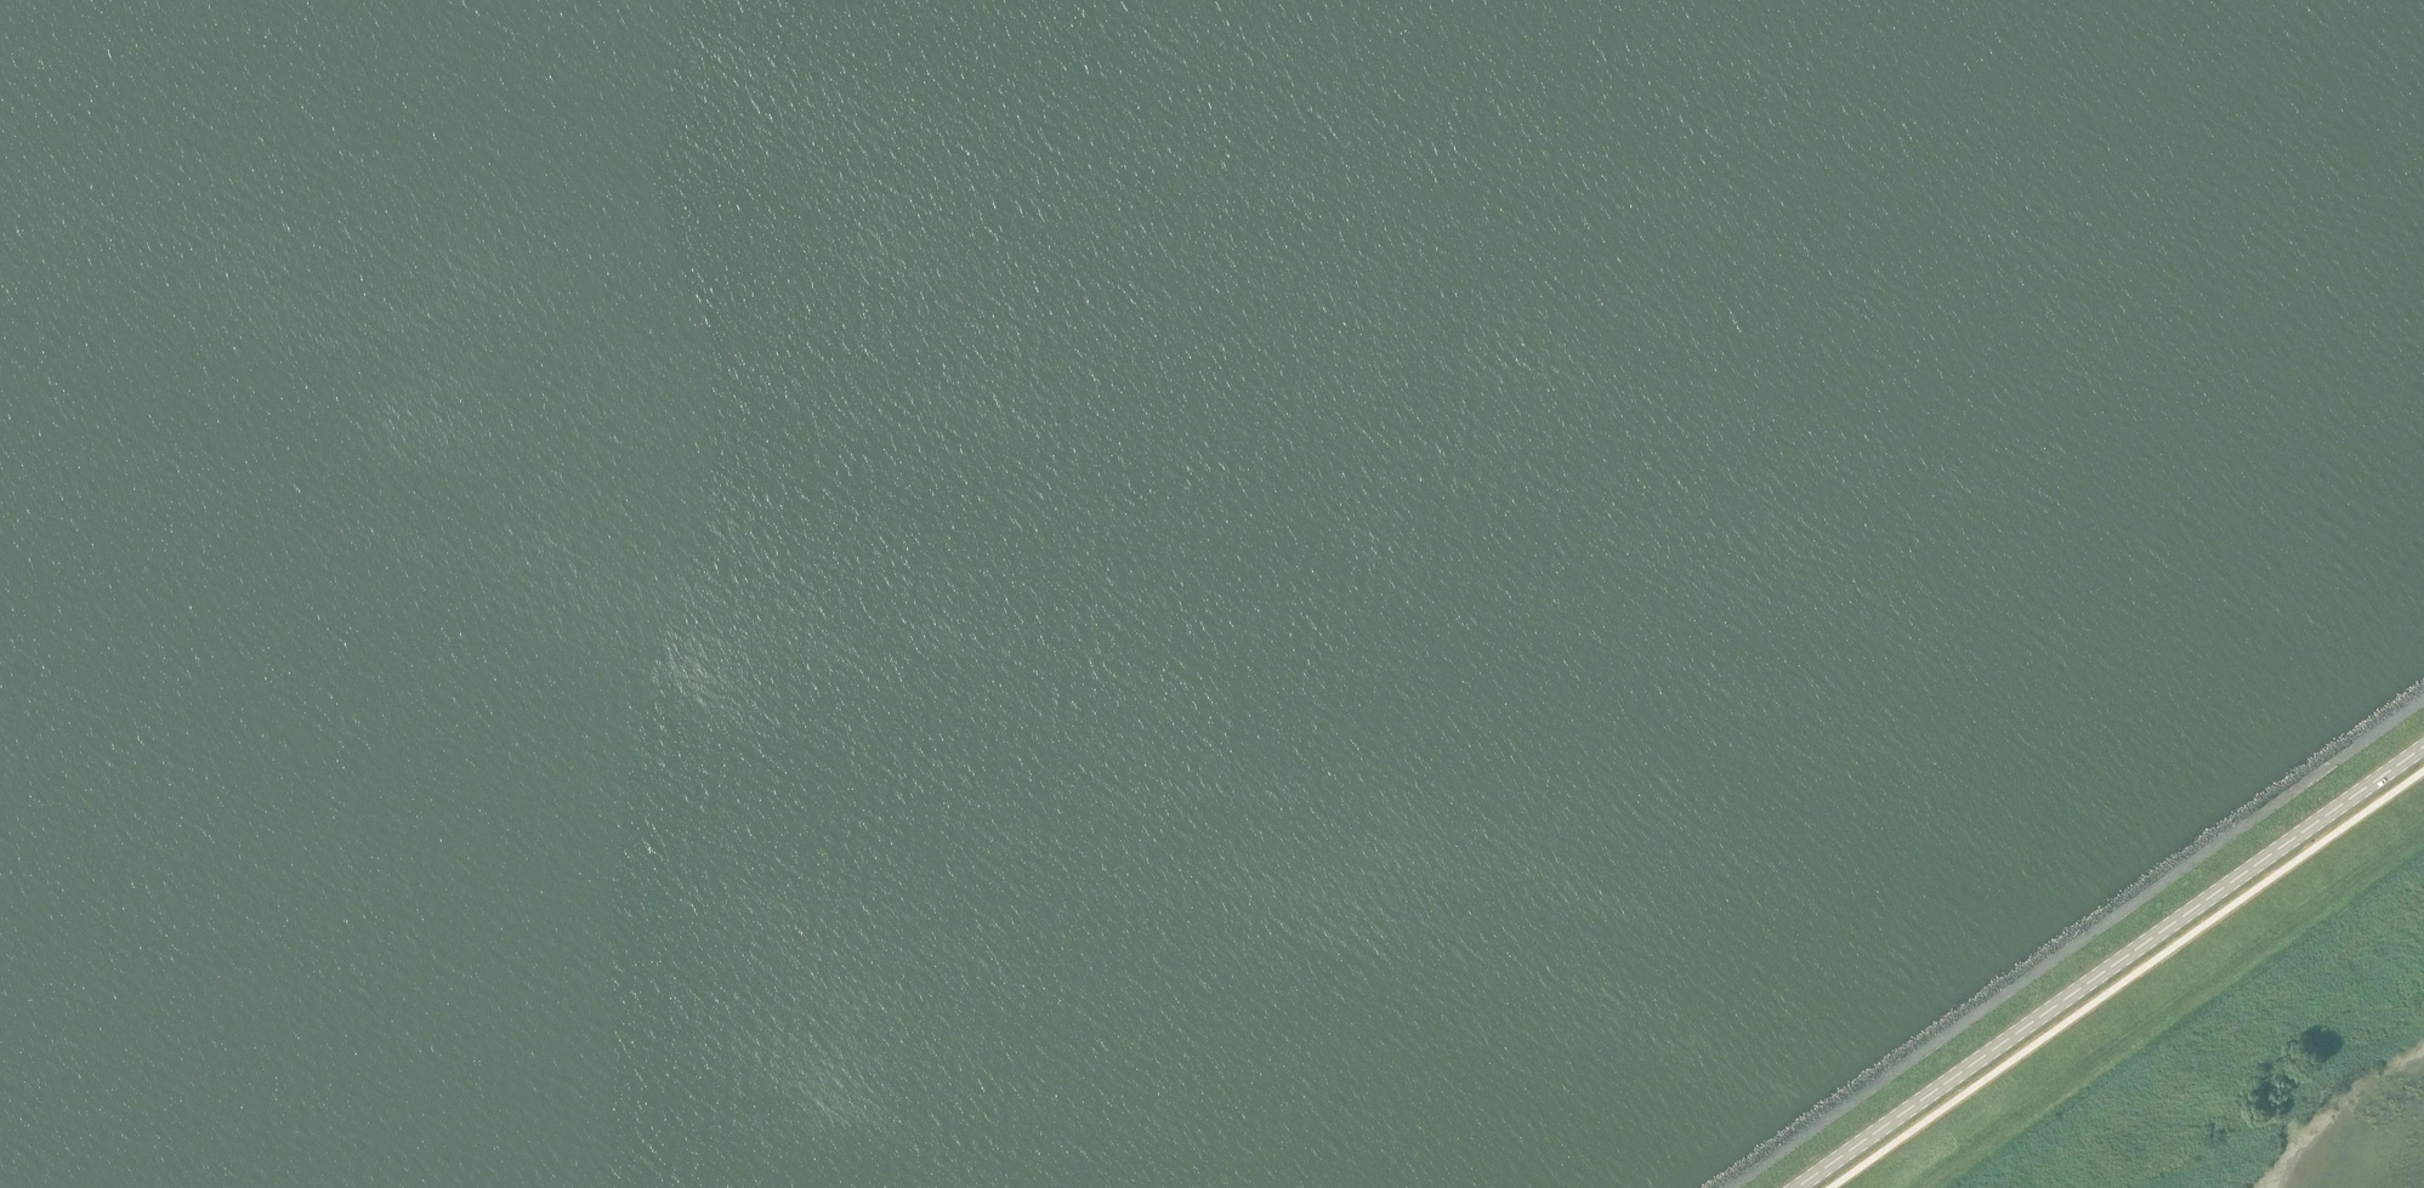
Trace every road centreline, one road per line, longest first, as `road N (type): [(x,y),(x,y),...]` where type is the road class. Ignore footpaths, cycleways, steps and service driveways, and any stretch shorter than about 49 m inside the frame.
road 1 (secondary): [(1797,1187),(2423,748)]

